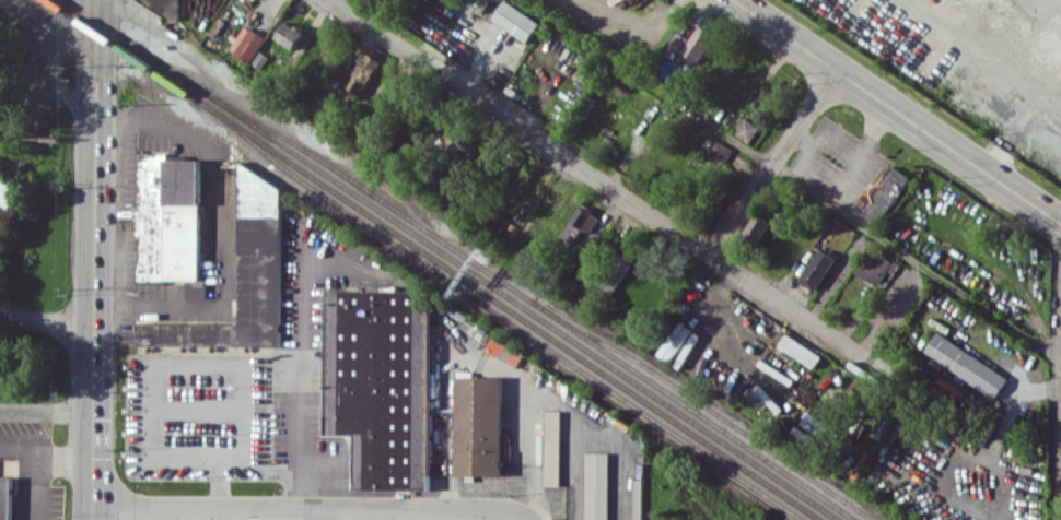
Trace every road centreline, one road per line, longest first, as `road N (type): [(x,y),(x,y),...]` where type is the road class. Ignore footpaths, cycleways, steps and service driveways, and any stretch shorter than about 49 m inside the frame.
road 1 (residential): [(329,0),(893,376)]
road 2 (secondary): [(97,0),(94,519)]
road 3 (residential): [(94,512),(537,515)]
road 4 (tertiary): [(734,0),(1060,223)]
road 5 (residential): [(837,70),(710,256)]

